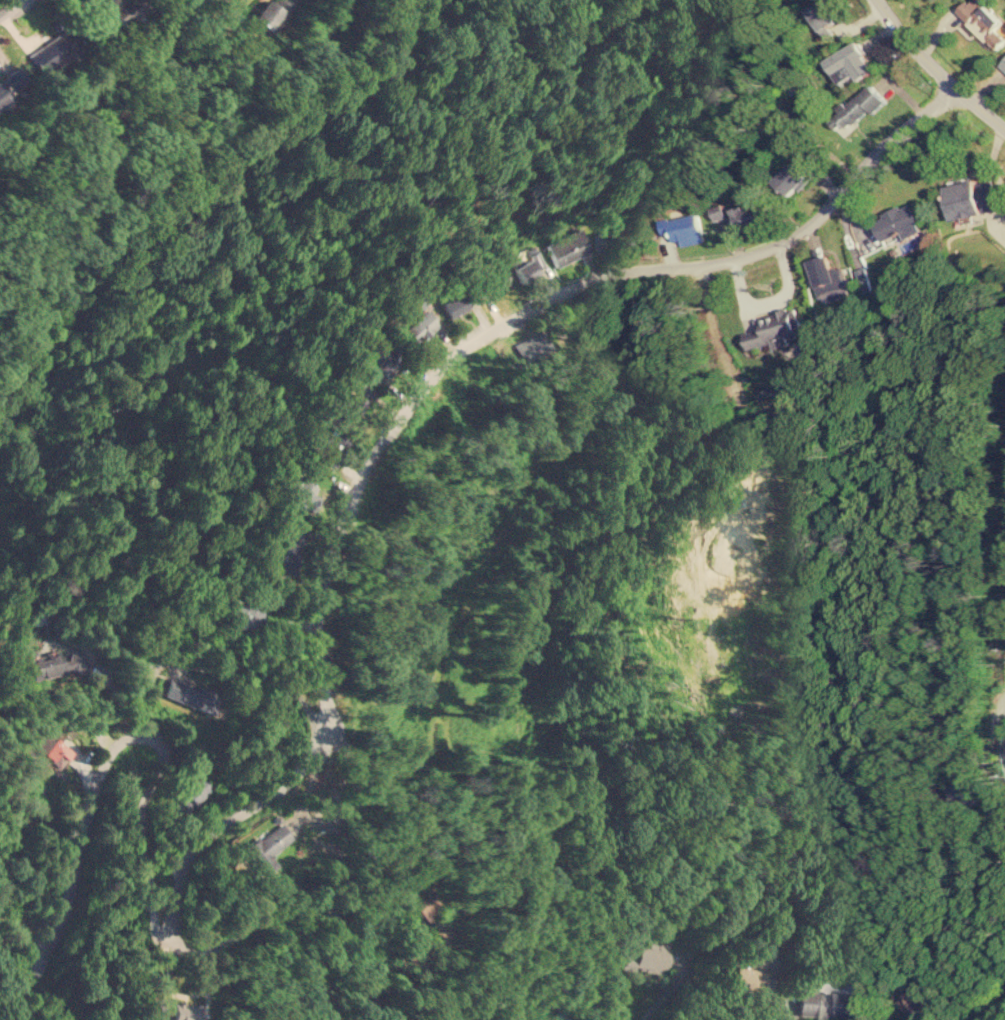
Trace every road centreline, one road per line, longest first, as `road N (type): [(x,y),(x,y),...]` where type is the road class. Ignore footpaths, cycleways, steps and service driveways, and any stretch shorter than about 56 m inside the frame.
road 1 (residential): [(952,86),(815,221),(707,264),(558,291),(455,357),(411,399),(373,461),(324,580),(321,738),(295,777),(191,854),(168,943)]
road 2 (residential): [(162,747),(114,684),(115,669),(162,660),(251,676),(310,710),(321,738)]
road 3 (residential): [(162,747),(138,867),(156,932),(168,943)]
road 4 (residential): [(1004,139),(913,50),(875,0)]

